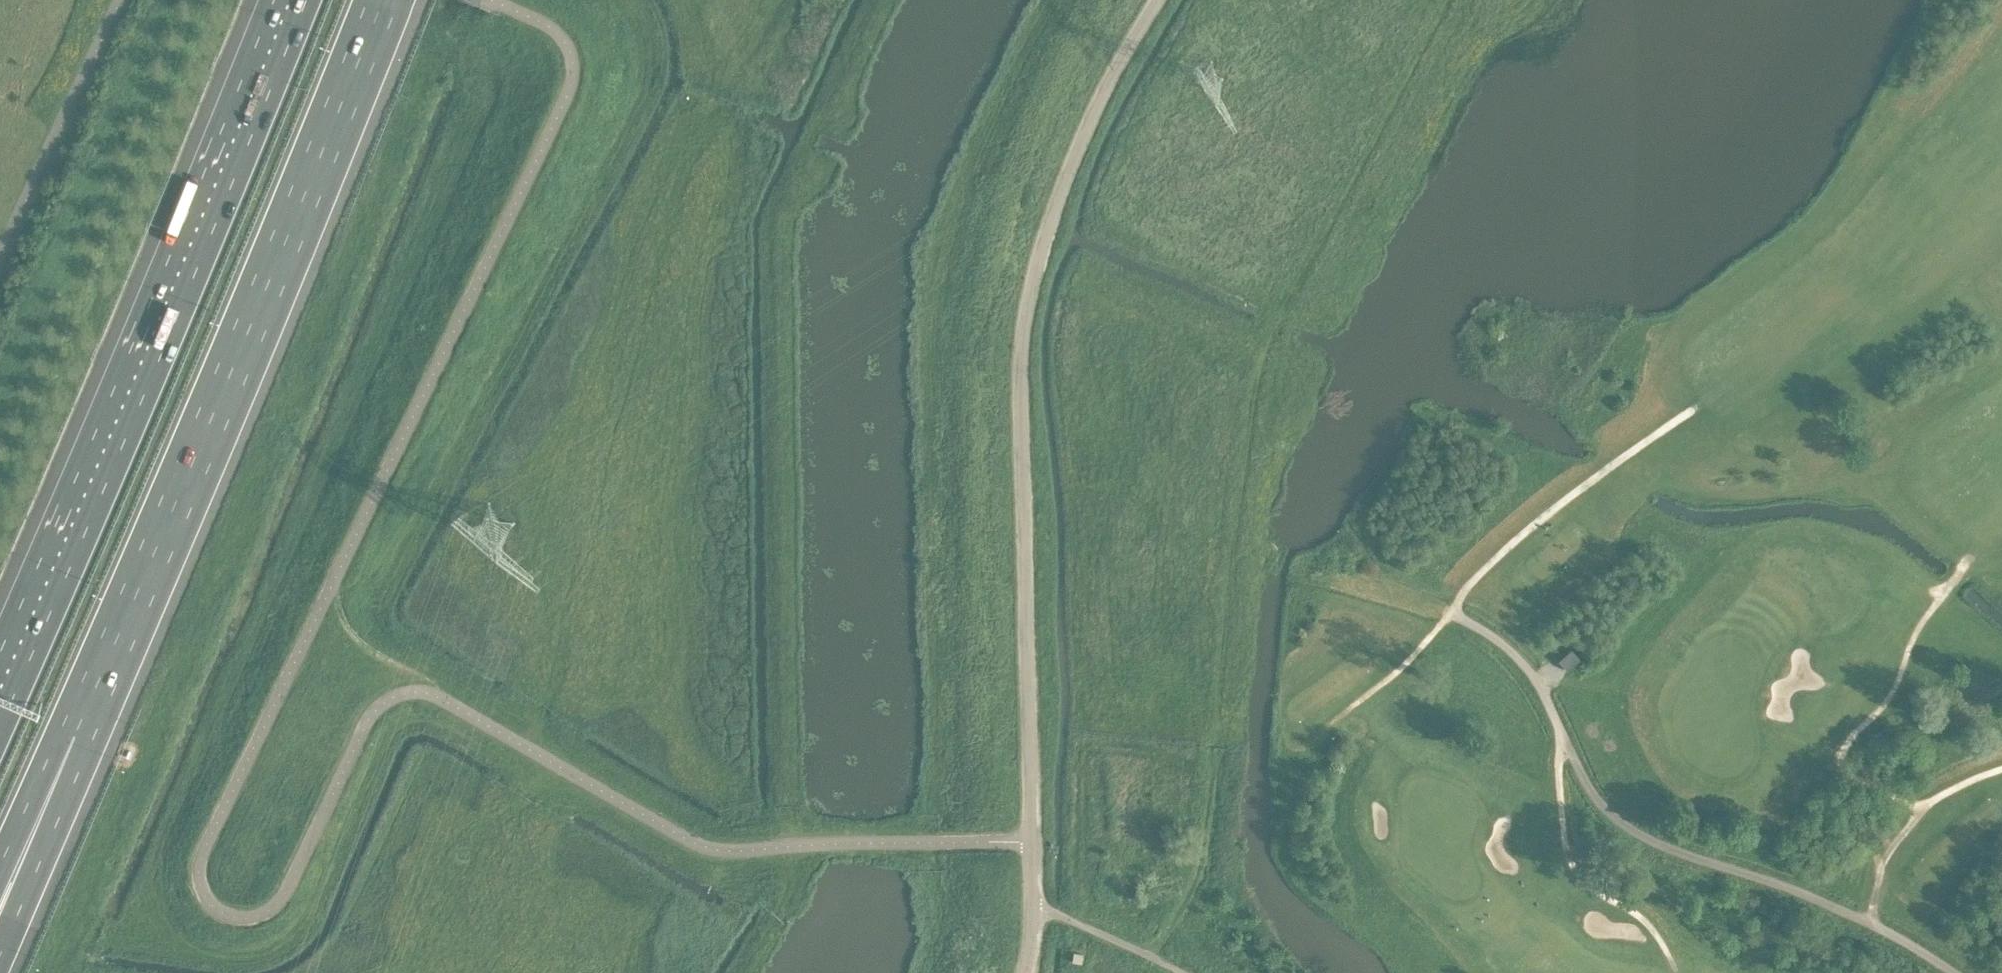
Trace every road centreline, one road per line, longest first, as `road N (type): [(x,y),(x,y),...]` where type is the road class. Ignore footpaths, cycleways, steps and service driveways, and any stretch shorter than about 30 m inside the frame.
road 1 (unclassified): [(1029,972),(1019,359),(1032,276),(1068,174),(1158,0)]
road 2 (motorway): [(74,733),(381,0)]
road 3 (motorway): [(288,0),(0,688)]
road 4 (motorway): [(0,952),(74,733)]
road 5 (motorway): [(0,885),(74,733)]

